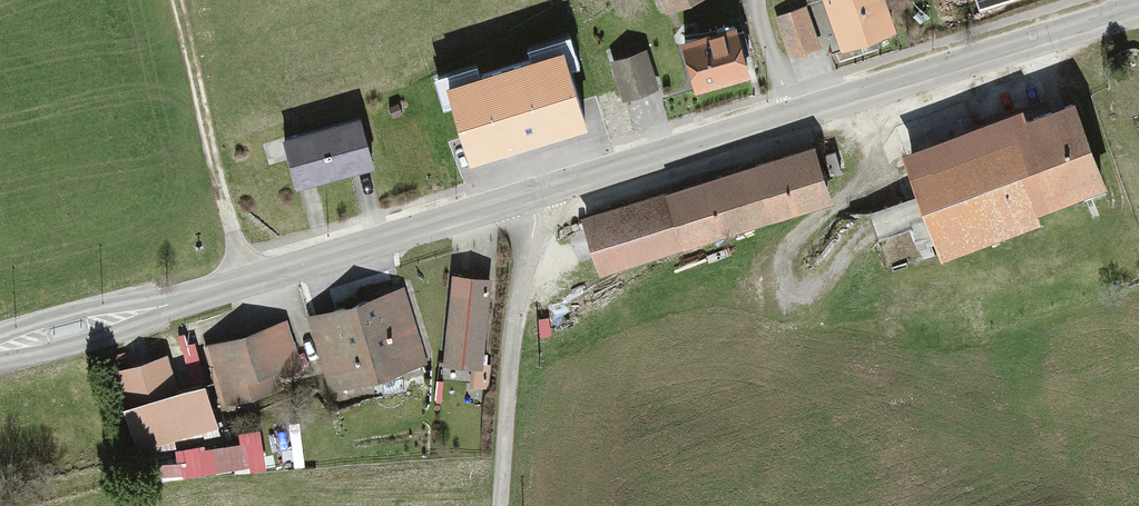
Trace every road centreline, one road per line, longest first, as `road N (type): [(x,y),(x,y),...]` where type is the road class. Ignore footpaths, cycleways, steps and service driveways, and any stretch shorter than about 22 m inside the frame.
road 1 (tertiary): [(1138,10),(248,284),(0,348)]
road 2 (track): [(500,505),(533,220),(529,196)]
road 3 (track): [(171,0),(248,284)]

